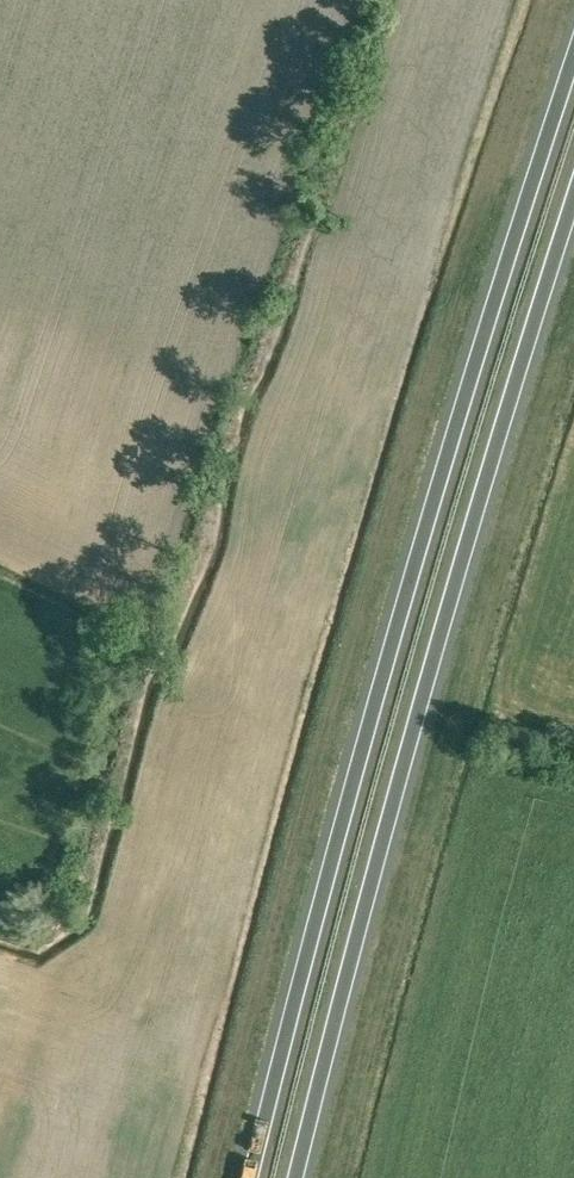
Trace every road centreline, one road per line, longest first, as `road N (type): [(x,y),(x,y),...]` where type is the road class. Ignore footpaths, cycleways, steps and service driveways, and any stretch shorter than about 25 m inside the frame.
road 1 (trunk): [(573,50),(448,432),(257,1177)]
road 2 (trunk): [(300,1177),(349,968),(493,441),(573,198)]

